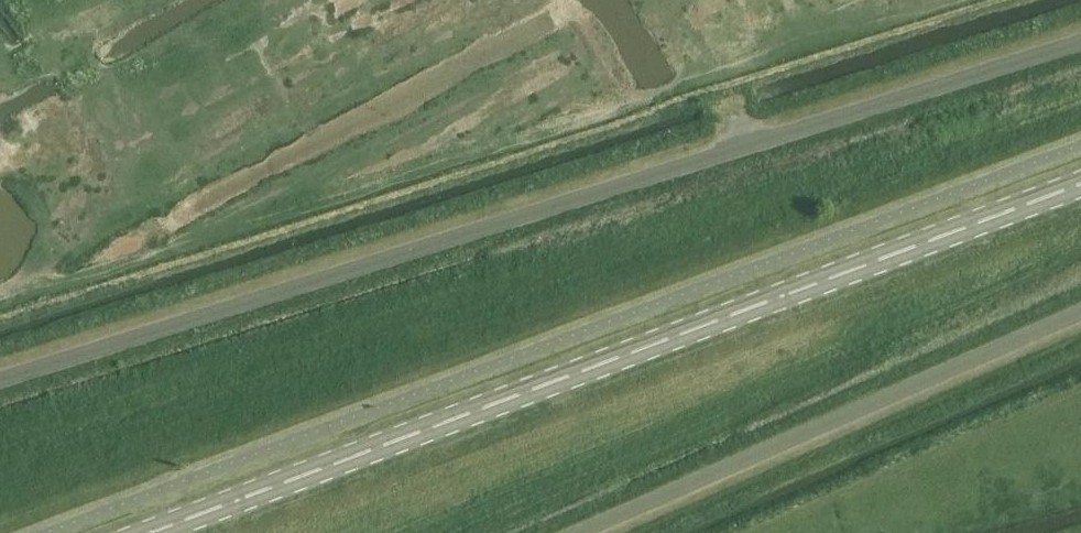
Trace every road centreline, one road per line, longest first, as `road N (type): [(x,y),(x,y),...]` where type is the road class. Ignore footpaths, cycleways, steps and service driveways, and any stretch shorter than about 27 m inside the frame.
road 1 (unclassified): [(1080,55),(0,393)]
road 2 (secondary): [(158,532),(1080,186)]
road 3 (unclassified): [(607,532),(1080,325)]

